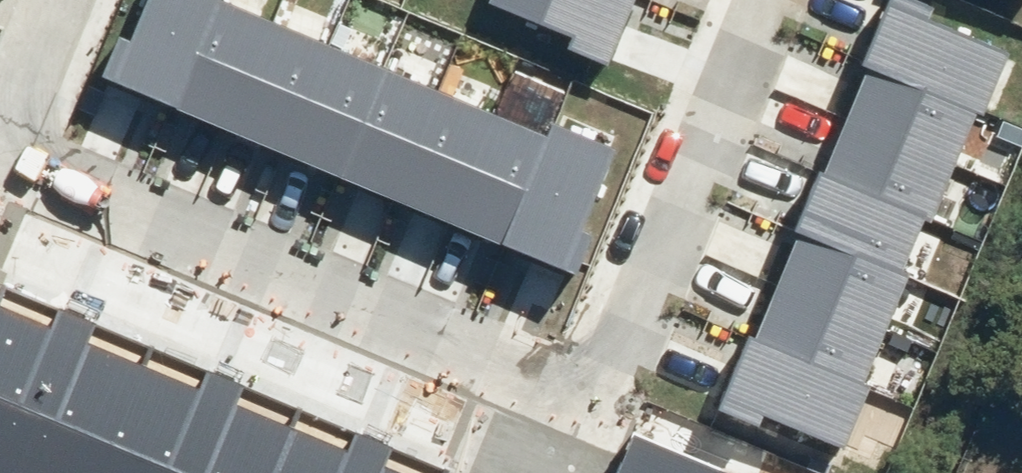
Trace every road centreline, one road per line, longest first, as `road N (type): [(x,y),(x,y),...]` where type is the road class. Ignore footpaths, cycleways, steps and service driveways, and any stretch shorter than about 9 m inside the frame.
road 1 (residential): [(63,0),(8,141),(592,391),(755,0)]

